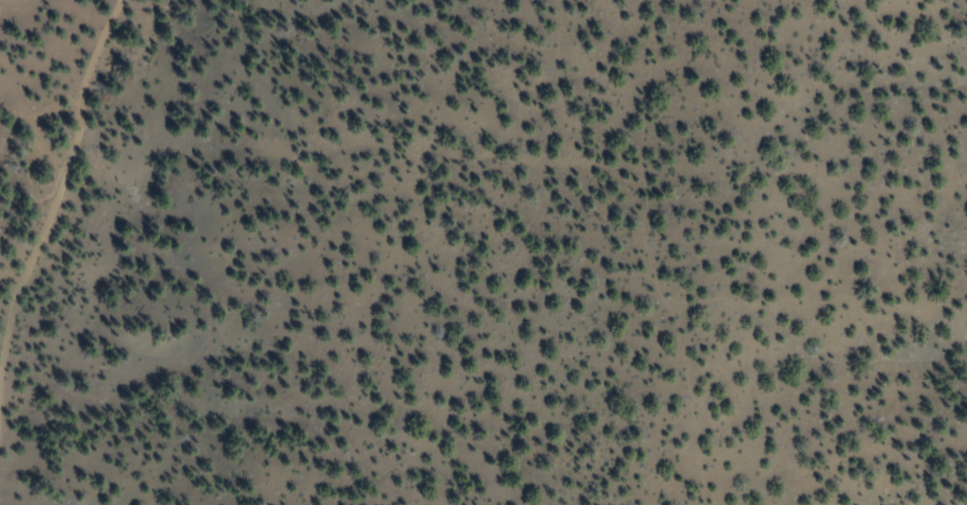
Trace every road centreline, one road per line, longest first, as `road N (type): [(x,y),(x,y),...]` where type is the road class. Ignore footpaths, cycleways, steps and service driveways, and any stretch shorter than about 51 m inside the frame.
road 1 (track): [(0,381),(103,0)]

